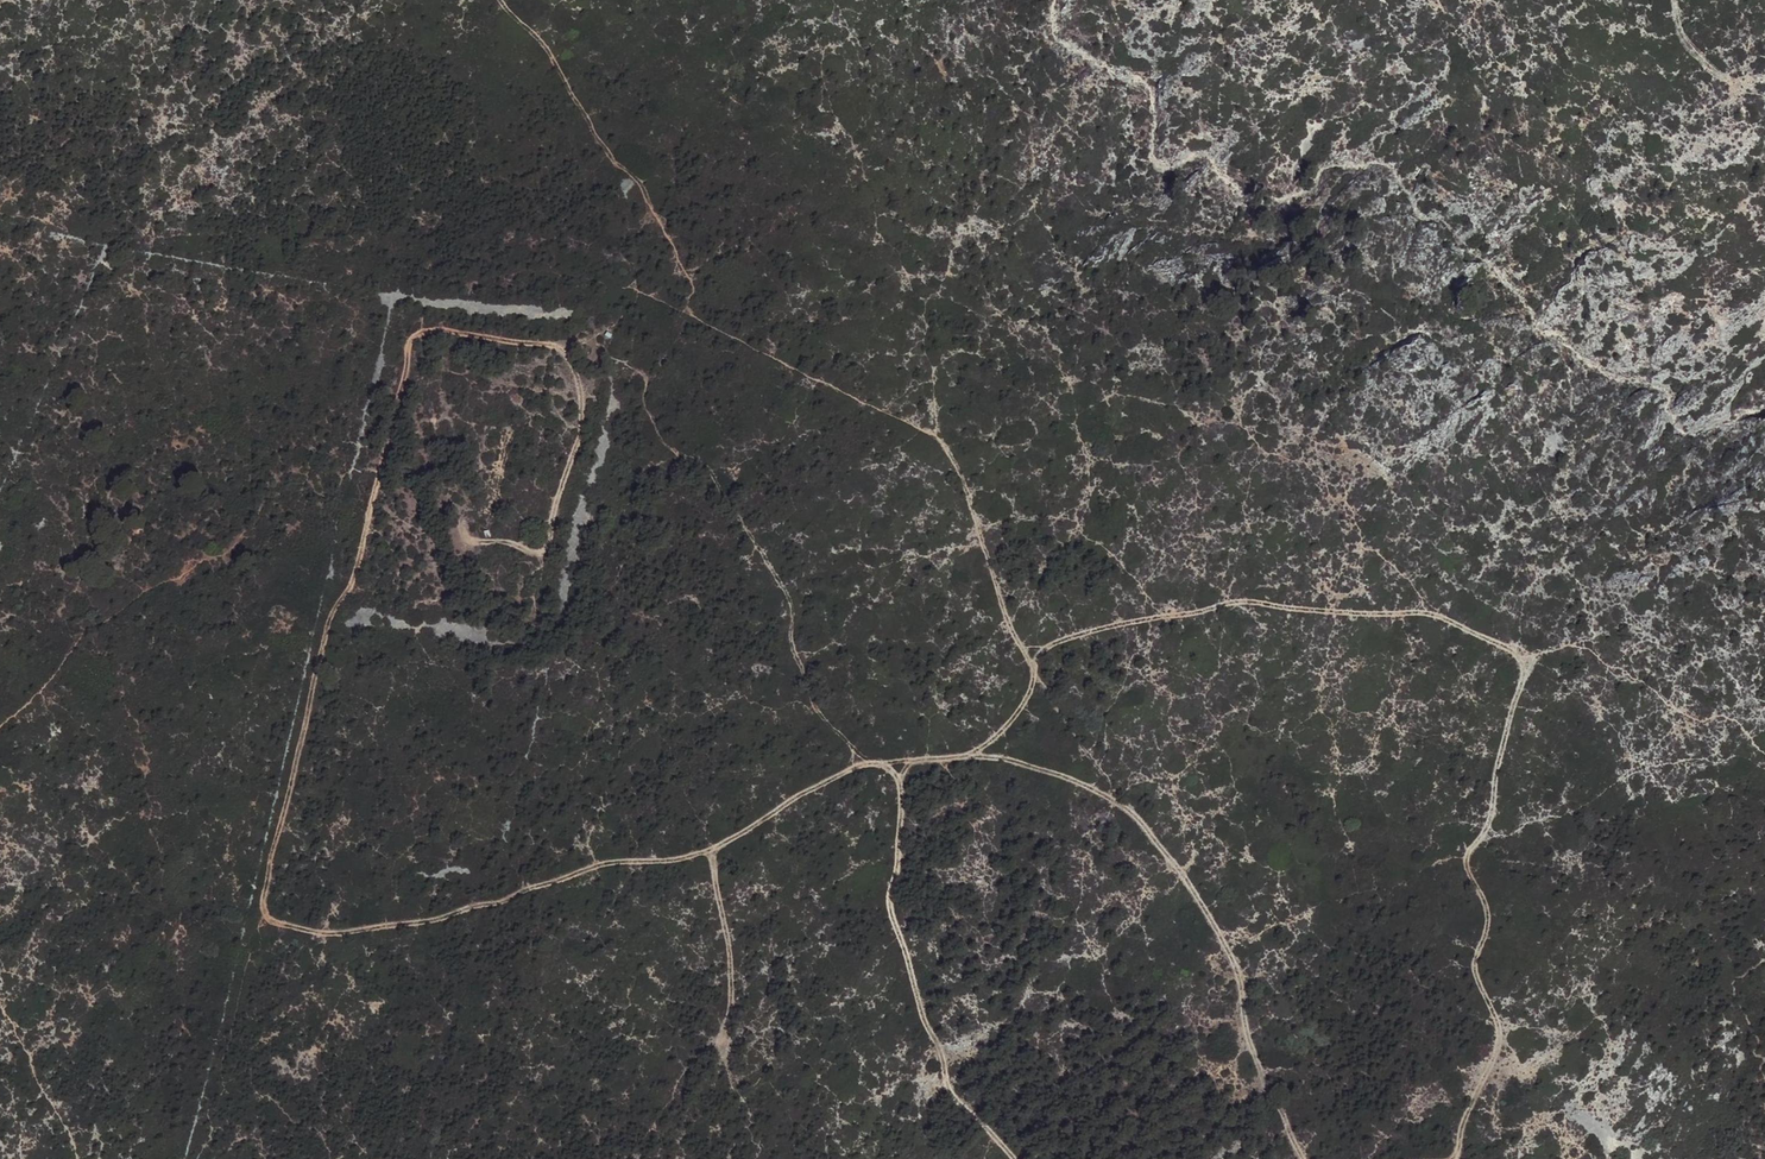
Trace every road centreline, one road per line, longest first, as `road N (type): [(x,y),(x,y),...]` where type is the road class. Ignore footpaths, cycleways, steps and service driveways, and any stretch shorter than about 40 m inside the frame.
road 1 (track): [(1016,1158),(950,1090),(925,1022),(891,919),(903,787),(883,764),(802,793),(710,850),(598,864),(507,902),(342,931),(274,921),(265,911),(269,855),(327,632),(353,584),(411,339),(421,332),(559,348),(581,387),(581,434),(544,552),(516,541),(470,540)]
road 2 (track): [(78,1158),(70,1126),(0,999)]

